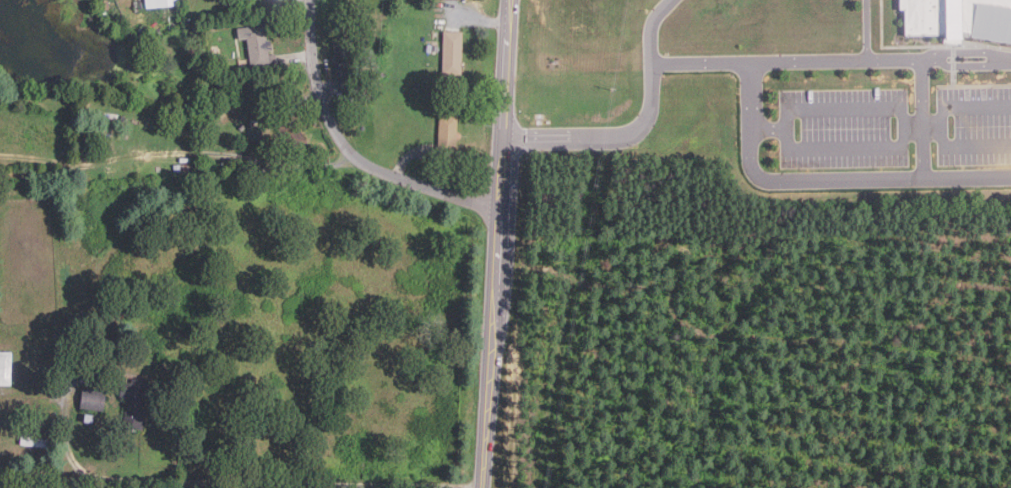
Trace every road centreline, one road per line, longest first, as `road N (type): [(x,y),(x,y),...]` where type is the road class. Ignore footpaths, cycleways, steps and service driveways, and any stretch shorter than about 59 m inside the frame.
road 1 (secondary): [(483,487),(510,0)]
road 2 (residential): [(502,210),(361,163),(319,91),(310,0)]

